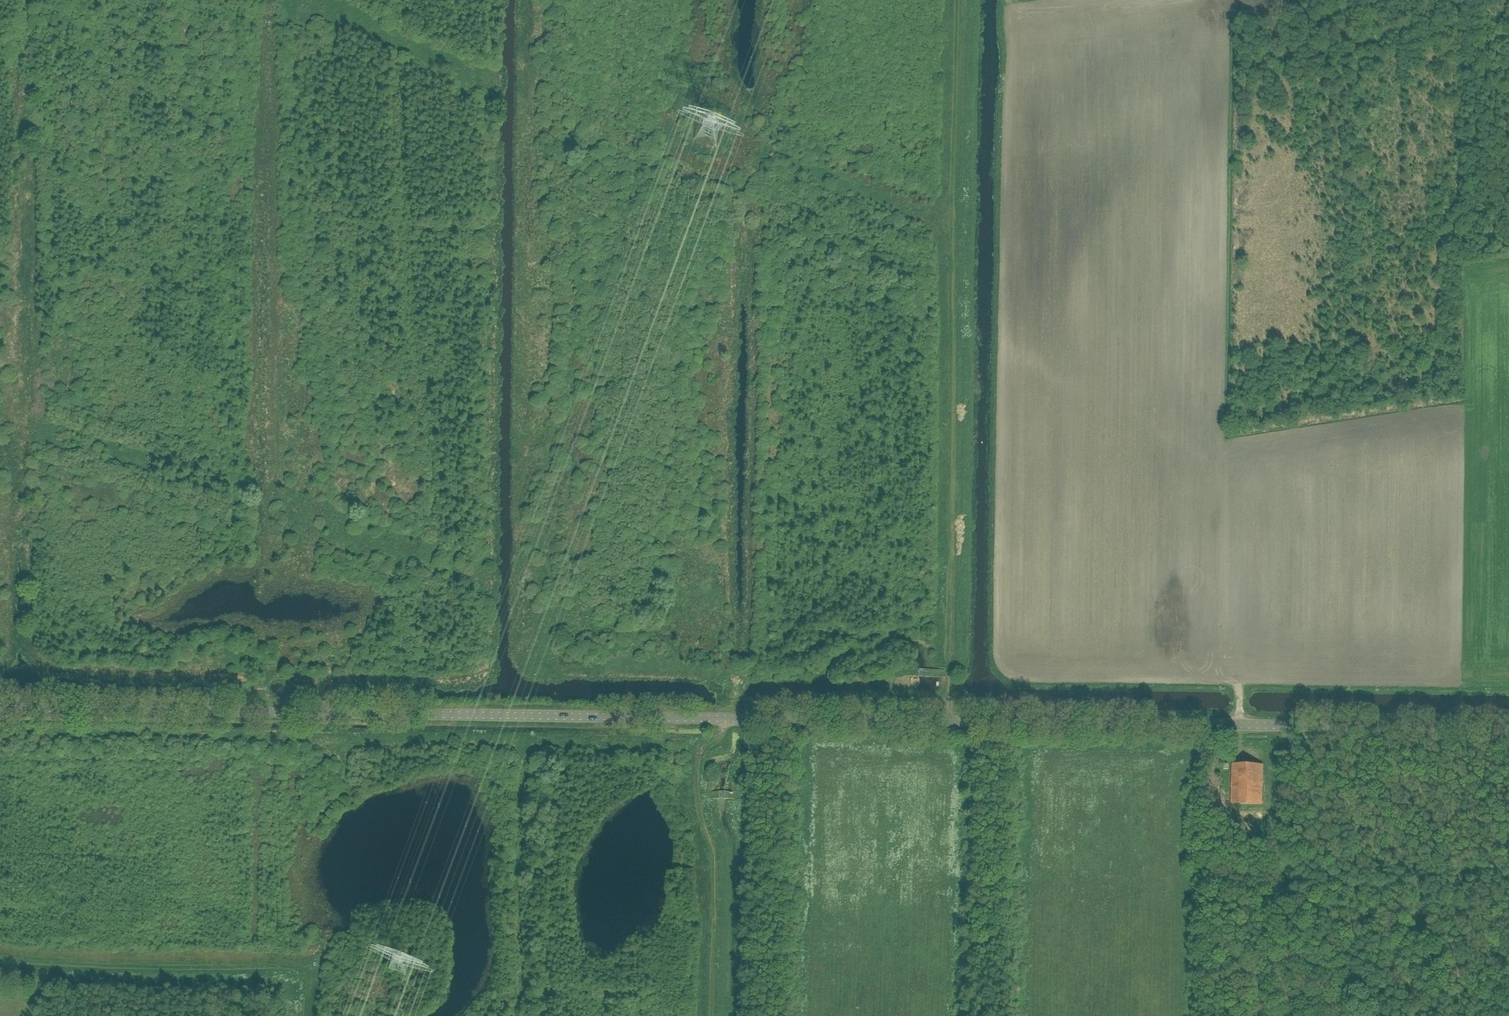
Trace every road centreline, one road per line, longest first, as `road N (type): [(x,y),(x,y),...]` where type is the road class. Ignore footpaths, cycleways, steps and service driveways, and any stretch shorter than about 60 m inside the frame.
road 1 (tertiary): [(1508,727),(0,708)]
road 2 (track): [(302,1015),(303,980),(290,971),(0,958)]
road 3 (track): [(722,718),(716,741),(699,755),(698,774),(712,858),(710,1015)]
road 4 (track): [(1433,894),(1290,872),(1277,832),(1274,724)]

